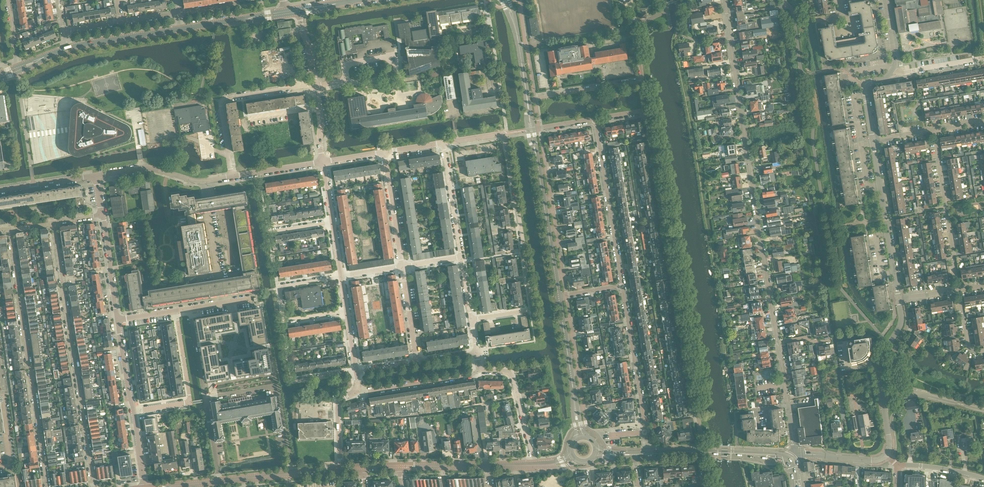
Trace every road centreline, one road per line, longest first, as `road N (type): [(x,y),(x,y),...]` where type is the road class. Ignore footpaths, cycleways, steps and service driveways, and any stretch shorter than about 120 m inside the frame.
road 1 (residential): [(778,343),(723,0)]
road 2 (residential): [(646,111),(701,452)]
road 3 (residential): [(444,143),(506,133),(533,307),(471,320)]
road 4 (residential): [(93,486),(55,222)]
road 5 (residential): [(47,486),(11,229)]
road 6 (tertiary): [(164,486),(340,470)]
road 7 (residential): [(316,86),(220,101),(232,177)]
road 8 (residential): [(649,454),(621,286)]
road 9 (residential): [(621,286),(595,120)]
road 10 (secondary): [(559,295),(531,130)]
road 11 (residential): [(341,277),(277,287),(283,322),(347,312)]
road 12 (residential): [(958,290),(934,130)]
road 13 (residential): [(176,311),(190,403),(134,411)]
road 14 (secondary): [(580,437),(559,295)]
road 15 (residential): [(96,176),(150,168),(202,182),(232,177)]
road 16 (secondary): [(531,130),(505,0)]
road 17 (residential): [(534,465),(511,371),(480,370)]
road 18 (residential): [(358,389),(480,370)]

